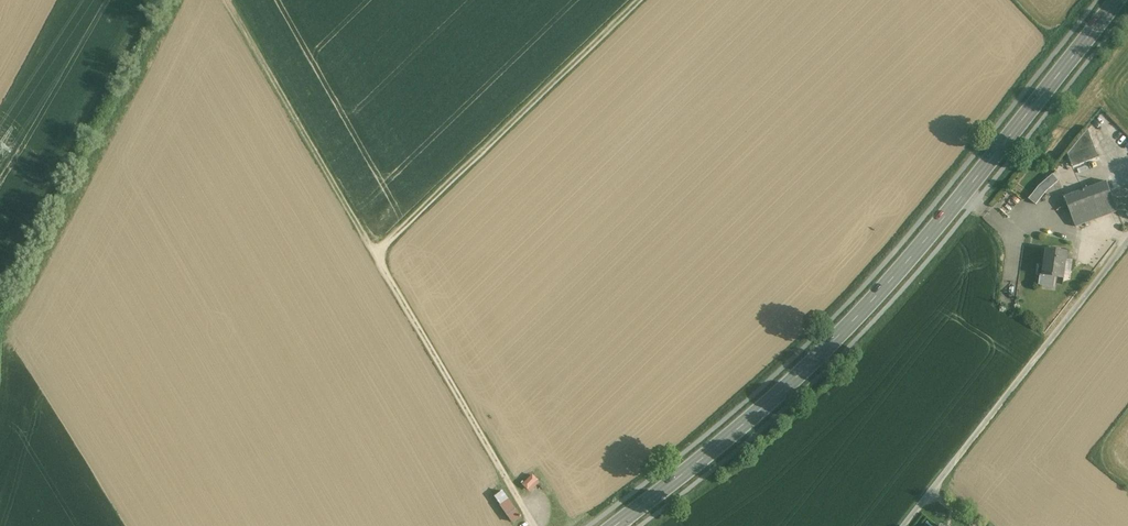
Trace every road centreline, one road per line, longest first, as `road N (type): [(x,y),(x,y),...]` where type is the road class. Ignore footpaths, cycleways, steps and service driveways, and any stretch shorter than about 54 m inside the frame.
road 1 (primary): [(618,525),(851,328),(1120,0)]
road 2 (track): [(642,0),(378,252),(535,525)]
road 3 (residential): [(904,525),(1127,244)]
road 4 (track): [(378,252),(230,0)]

